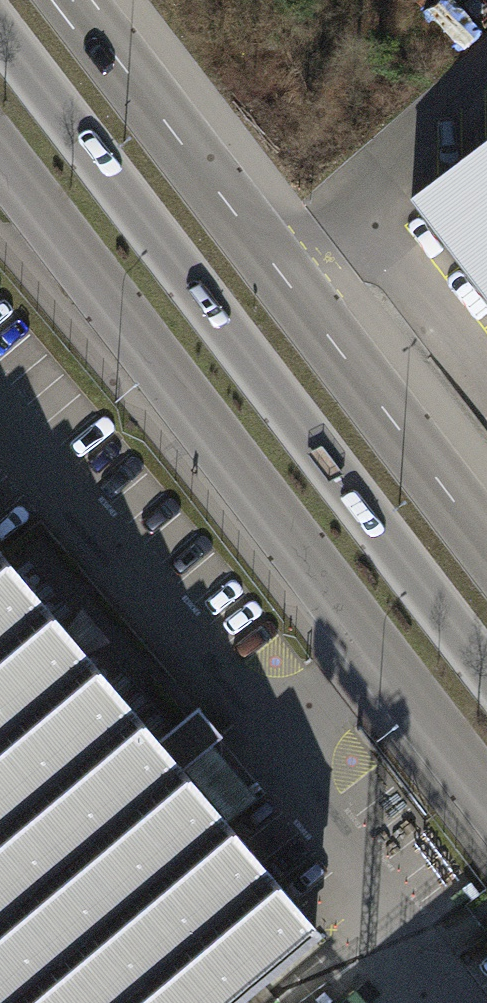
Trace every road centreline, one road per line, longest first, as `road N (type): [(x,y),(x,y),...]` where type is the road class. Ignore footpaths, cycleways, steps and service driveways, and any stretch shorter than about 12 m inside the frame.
road 1 (unclassified): [(486,799),(0,160)]
road 2 (secondary): [(0,40),(486,673)]
road 3 (secondary): [(486,550),(70,0)]

